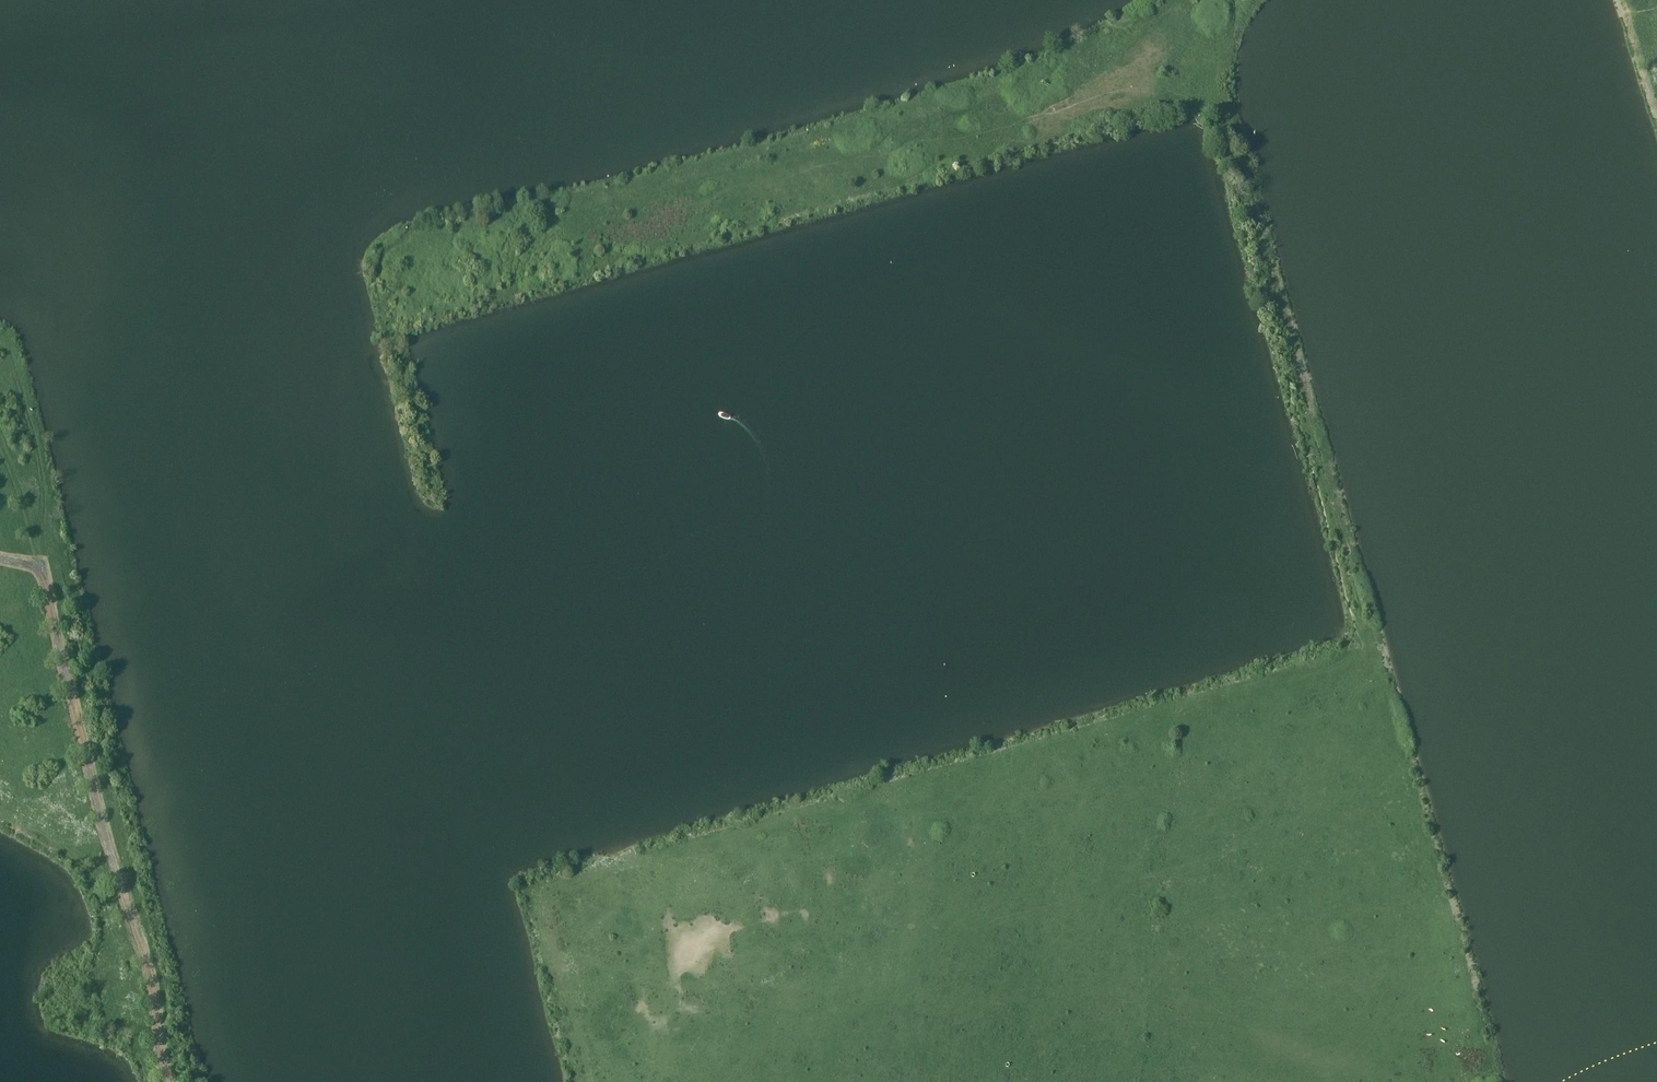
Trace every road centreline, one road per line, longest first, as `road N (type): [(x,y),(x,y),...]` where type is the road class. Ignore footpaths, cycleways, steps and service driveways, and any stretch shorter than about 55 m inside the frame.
road 1 (track): [(166,1081),(152,998),(34,536),(0,446)]

